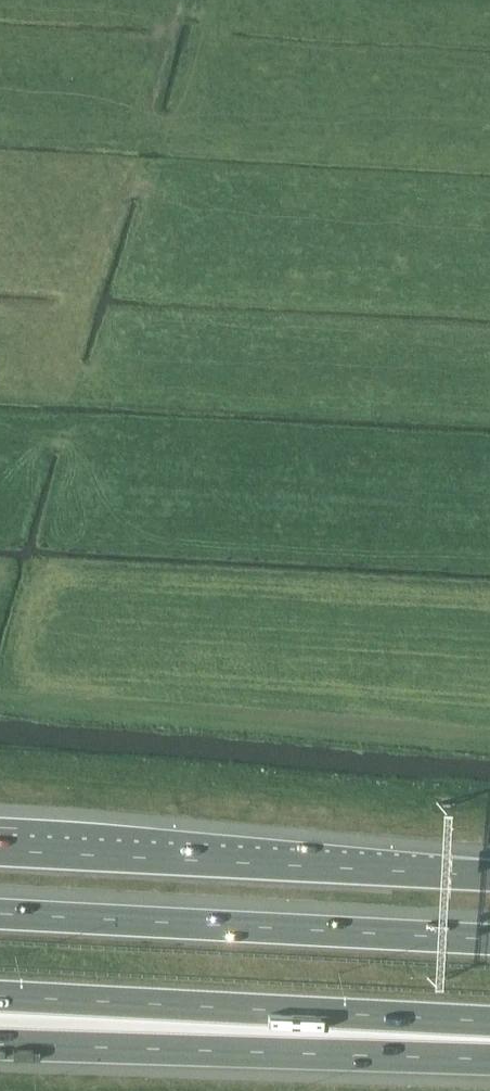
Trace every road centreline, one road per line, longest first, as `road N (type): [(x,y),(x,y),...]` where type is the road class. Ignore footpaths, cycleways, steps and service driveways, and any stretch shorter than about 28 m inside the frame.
road 1 (motorway): [(0,993),(489,1027)]
road 2 (motorway): [(489,873),(0,848)]
road 3 (motorway): [(489,937),(0,912)]
road 4 (motorway): [(0,1040),(489,1046)]

